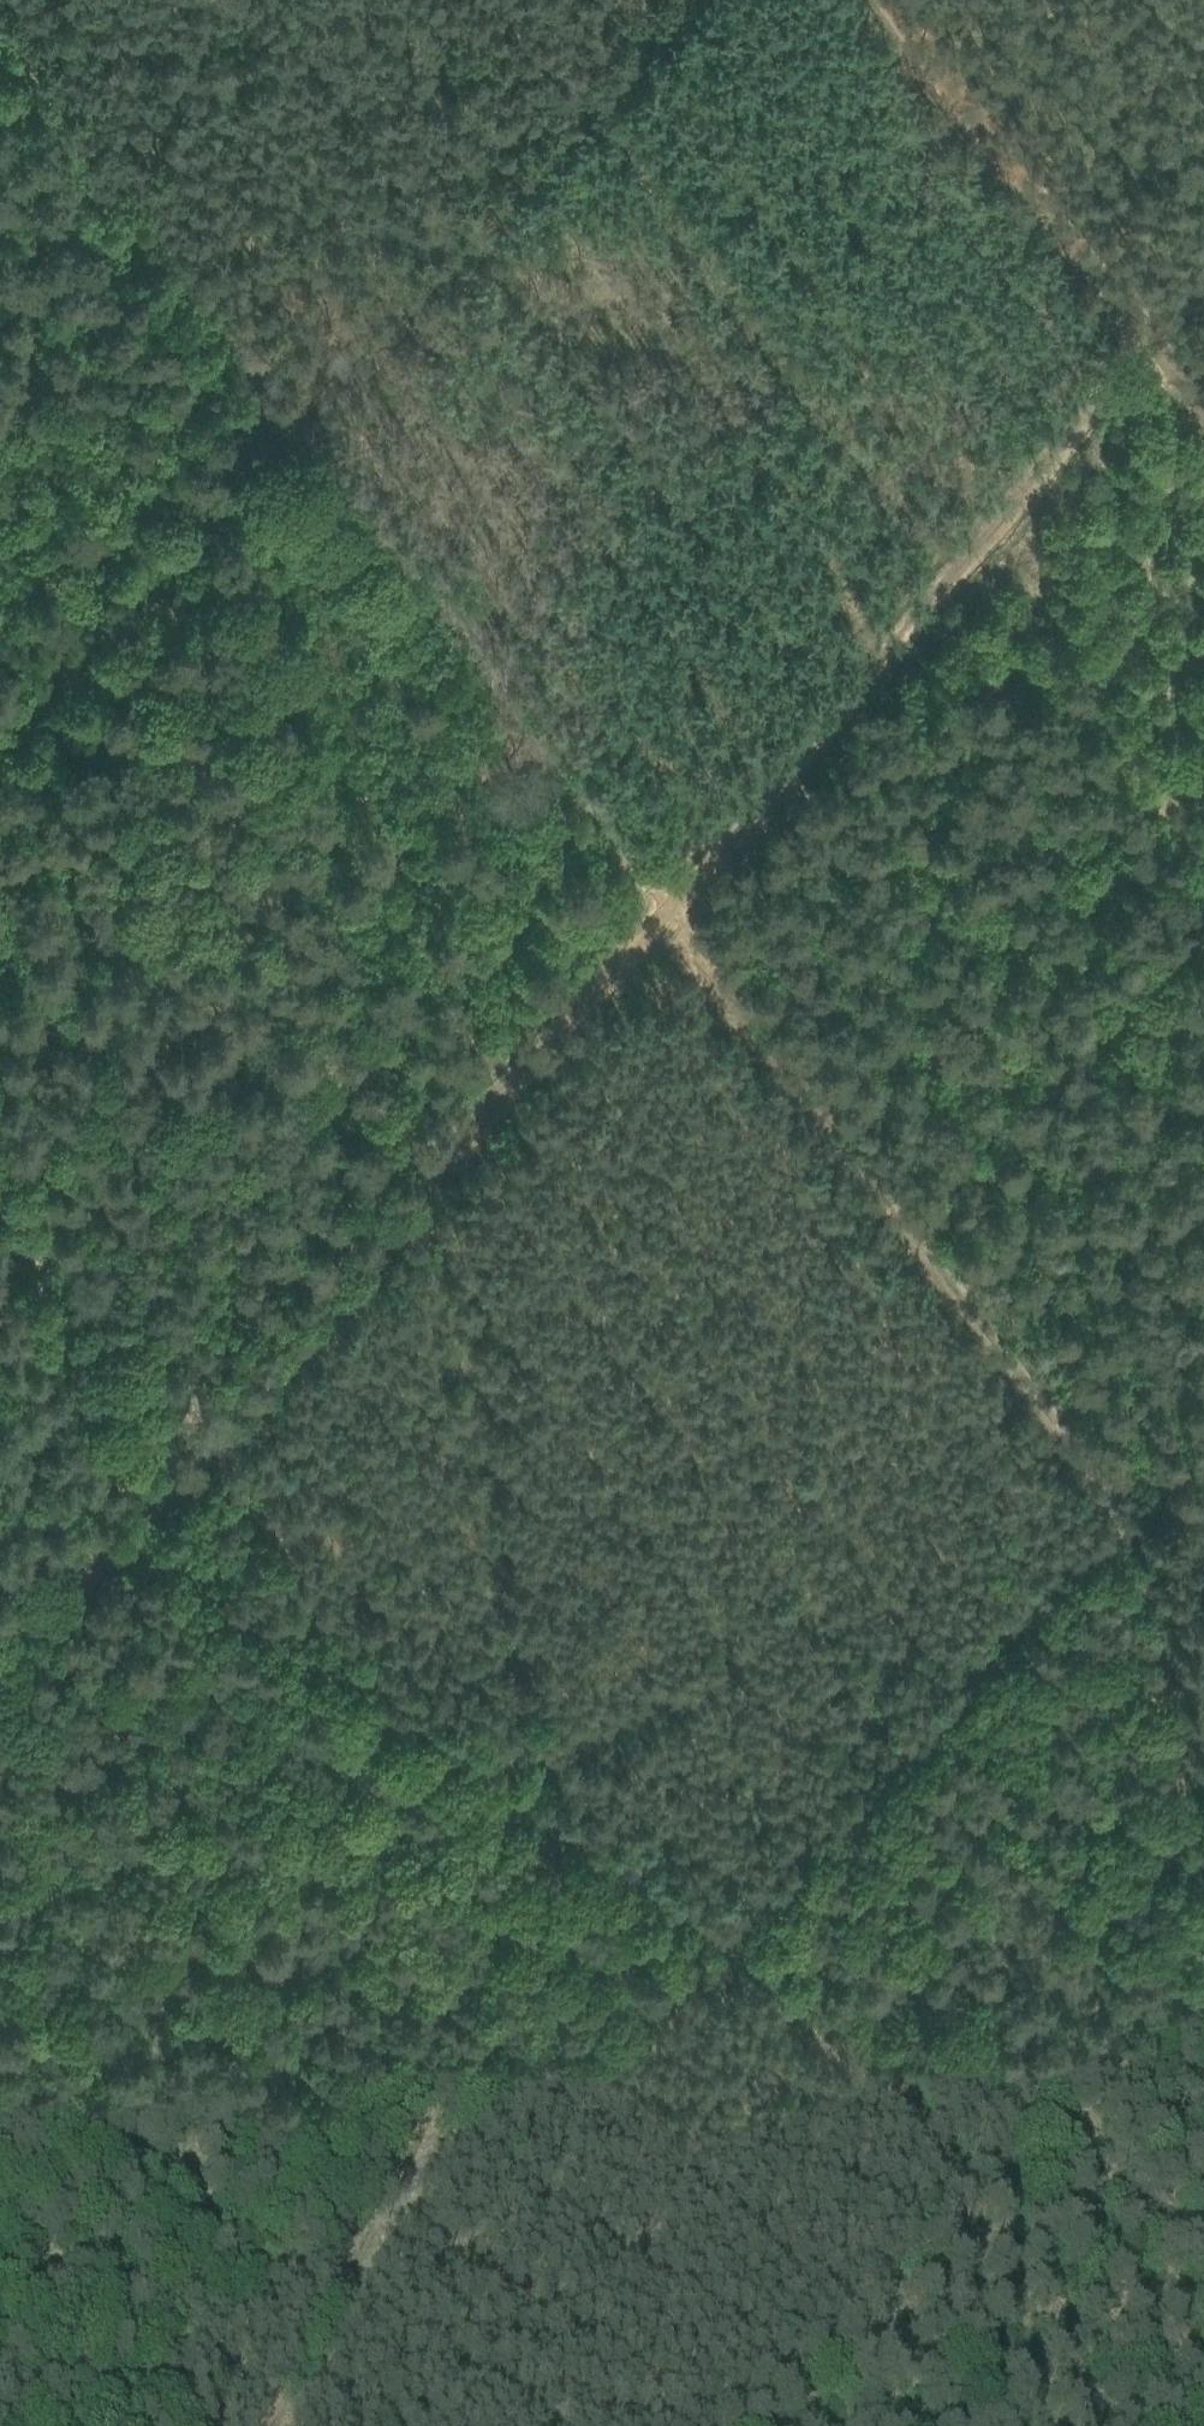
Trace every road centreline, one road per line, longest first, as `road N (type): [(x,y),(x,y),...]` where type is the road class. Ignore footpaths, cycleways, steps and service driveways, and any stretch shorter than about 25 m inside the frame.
road 1 (track): [(1122,1495),(1110,1463),(919,1207),(0,10)]
road 2 (track): [(1122,1495),(822,1849),(383,2209),(160,2374)]
road 3 (track): [(883,0),(1203,409)]
road 4 (track): [(1203,1844),(1132,1505),(1122,1495)]

